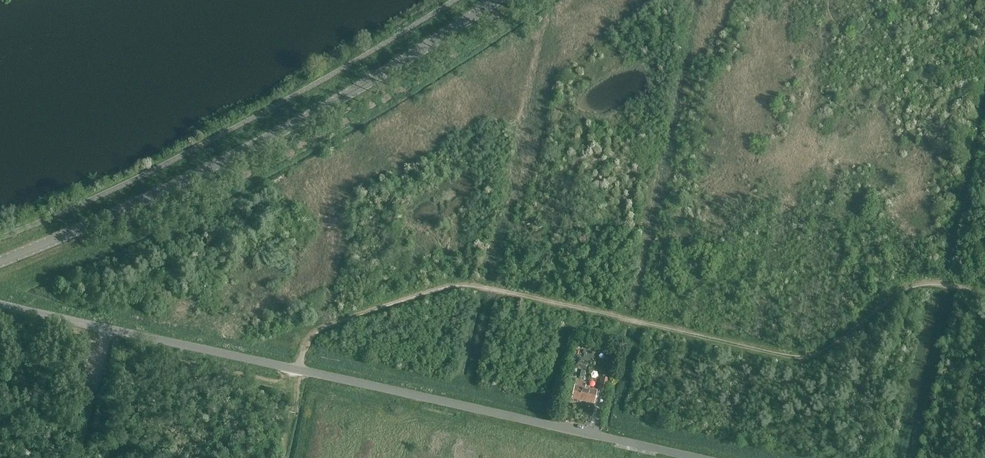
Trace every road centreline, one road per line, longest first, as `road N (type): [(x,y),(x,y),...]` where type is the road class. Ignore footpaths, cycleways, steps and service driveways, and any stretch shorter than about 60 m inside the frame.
road 1 (track): [(307,342),(335,323),(466,285),(810,357),(909,287),(984,294)]
road 2 (unclassified): [(692,457),(0,304)]
road 3 (tertiary): [(496,0),(256,144),(0,260)]

